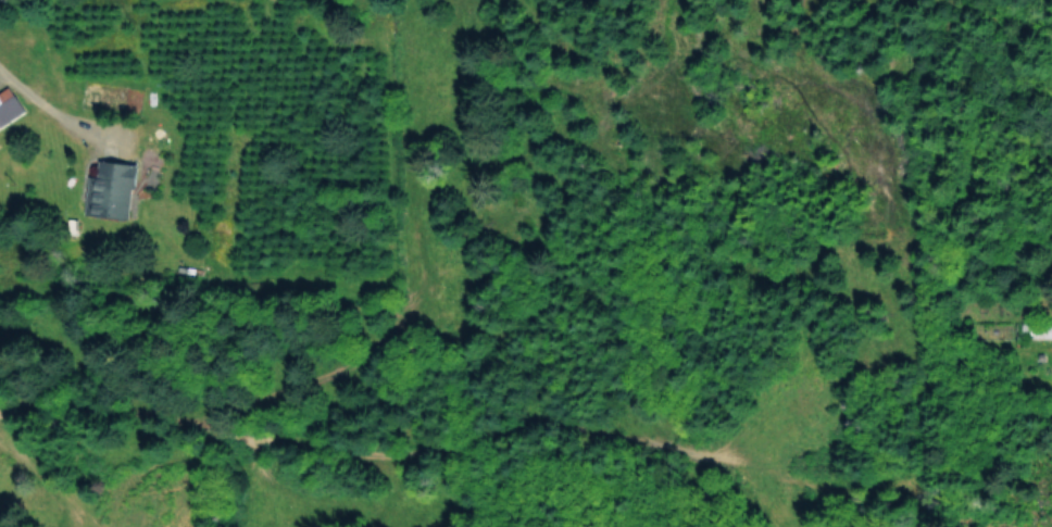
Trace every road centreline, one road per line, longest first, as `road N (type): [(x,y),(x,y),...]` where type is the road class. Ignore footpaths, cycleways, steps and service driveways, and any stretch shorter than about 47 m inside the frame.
road 1 (track): [(9,411),(154,409),(335,451),(459,443),(523,421),(581,418),(814,478),(887,475),(905,450),(917,380),(912,341),(889,294),(859,260)]
road 2 (residential): [(0,67),(52,109),(124,128),(130,149)]

